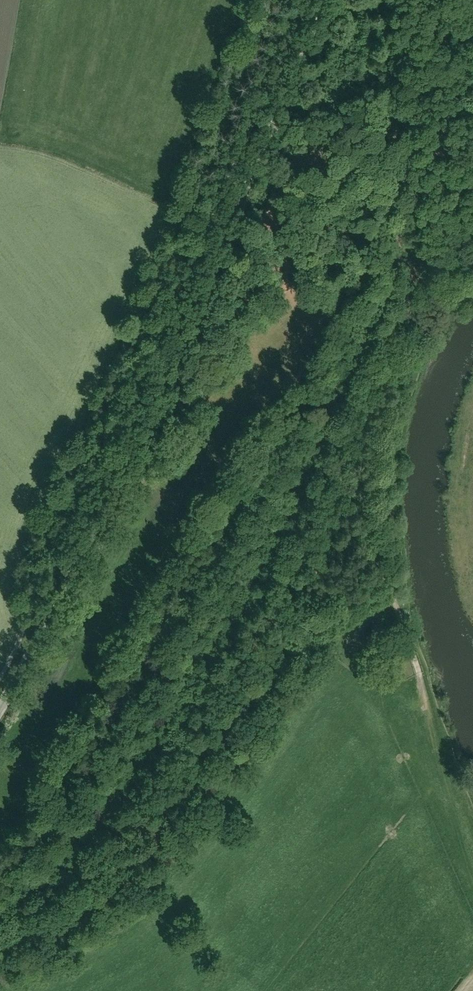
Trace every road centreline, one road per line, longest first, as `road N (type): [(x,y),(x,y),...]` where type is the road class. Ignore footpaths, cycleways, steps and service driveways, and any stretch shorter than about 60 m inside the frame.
road 1 (tertiary): [(0,708),(130,456),(329,0)]
road 2 (track): [(422,689),(374,552),(357,460),(393,335),(401,259),(385,0)]

